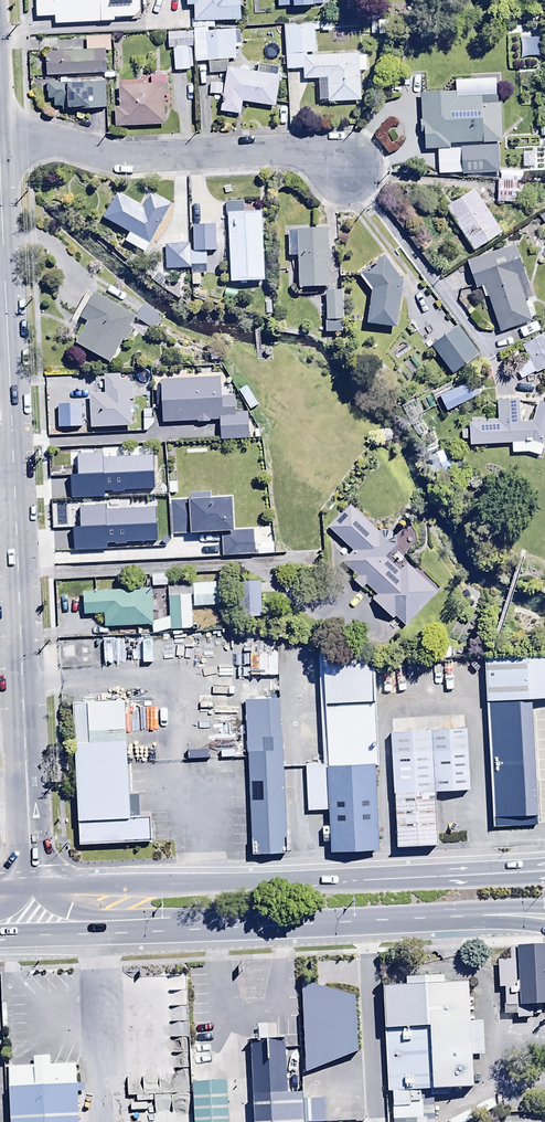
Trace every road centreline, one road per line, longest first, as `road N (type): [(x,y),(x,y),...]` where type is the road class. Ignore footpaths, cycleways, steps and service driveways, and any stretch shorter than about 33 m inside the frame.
road 1 (tertiary): [(9,263),(32,886)]
road 2 (trunk): [(32,886),(544,871)]
road 3 (residential): [(347,165),(277,151),(120,156),(0,130)]
road 4 (trunk): [(257,928),(0,939)]
road 5 (trunk): [(257,928),(162,914),(80,915),(32,886)]
road 6 (trunk): [(410,918),(257,928)]
road 7 (trunk): [(544,906),(410,918)]
road 8 (trunk): [(544,928),(410,918)]

